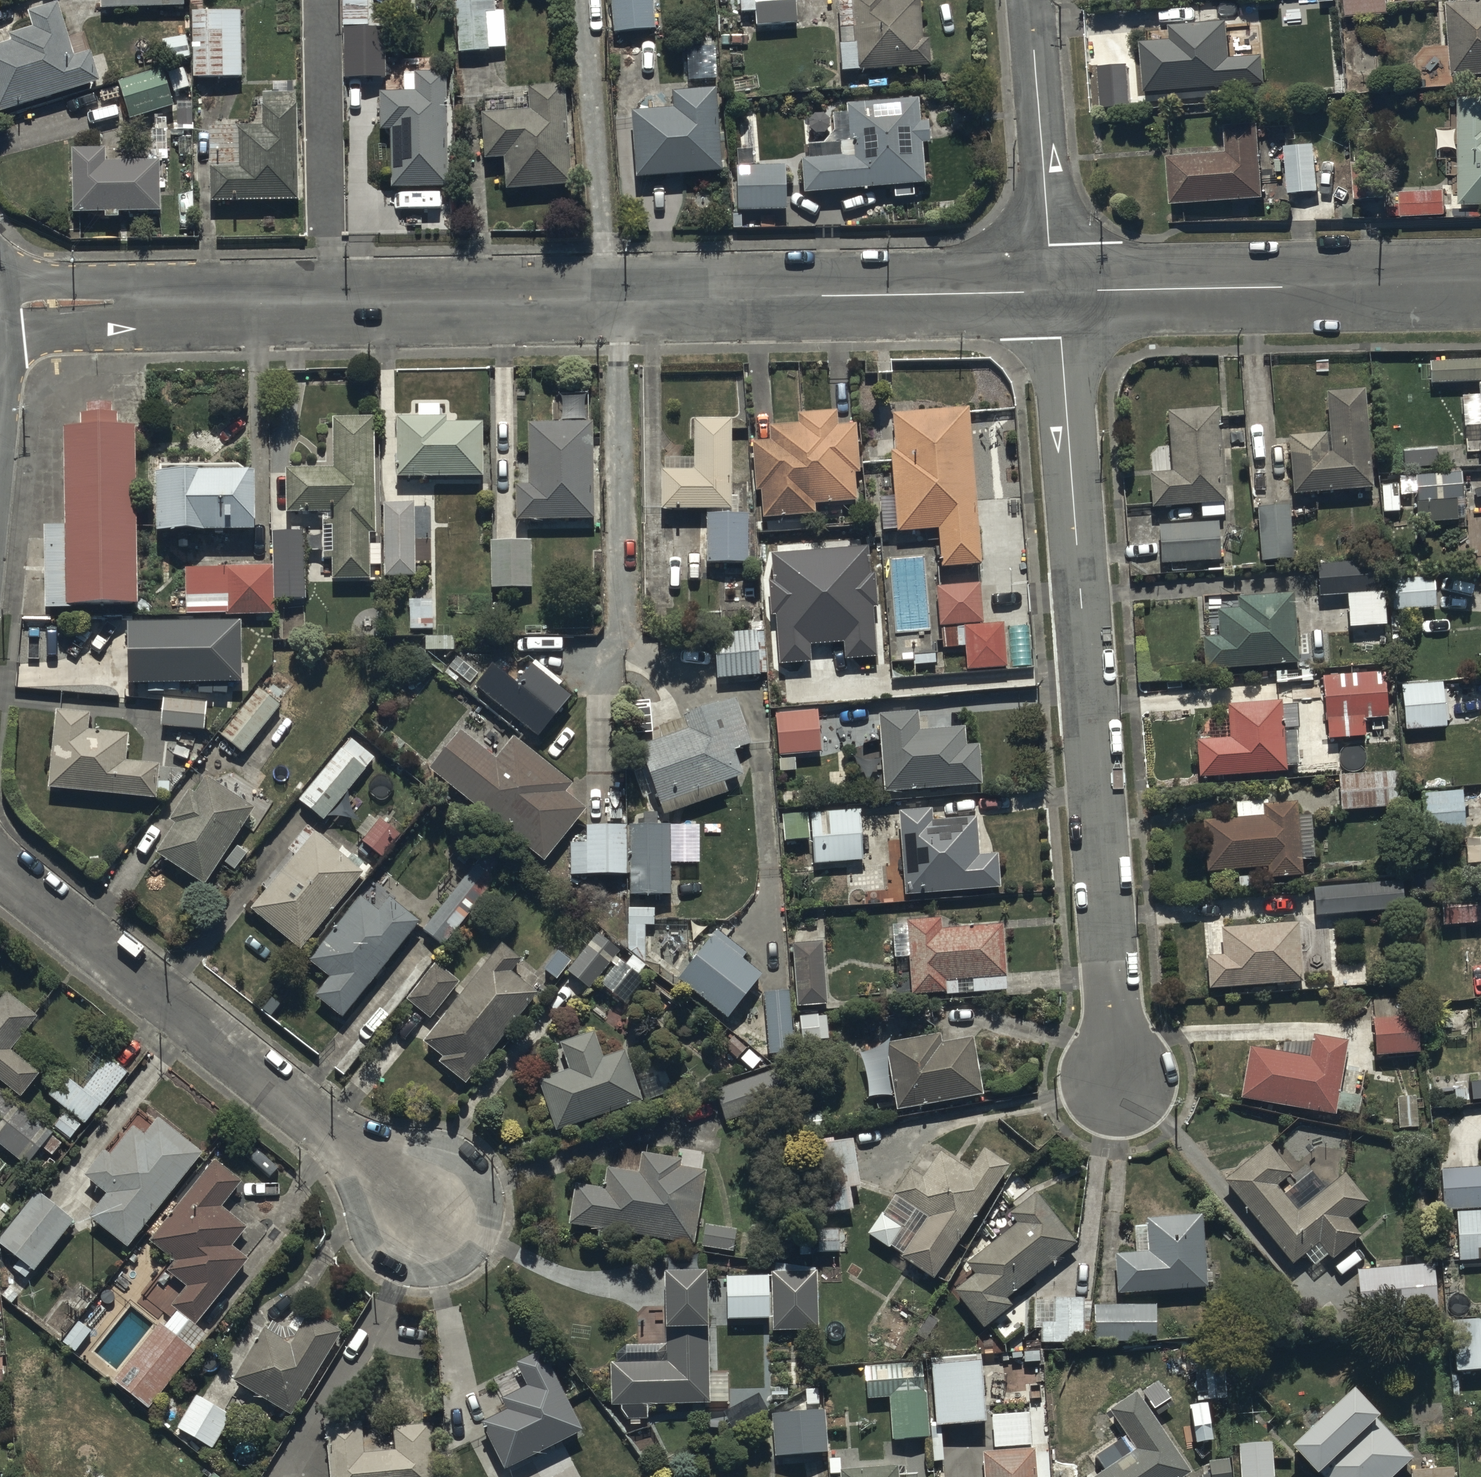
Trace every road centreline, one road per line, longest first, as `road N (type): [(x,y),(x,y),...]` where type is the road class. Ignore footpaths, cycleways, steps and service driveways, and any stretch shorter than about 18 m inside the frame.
road 1 (residential): [(0,308),(1055,291)]
road 2 (residential): [(1055,291),(1119,1078)]
road 3 (residential): [(0,875),(431,1213)]
road 4 (residential): [(1055,291),(1480,283)]
road 5 (residential): [(1029,0),(1055,291)]

